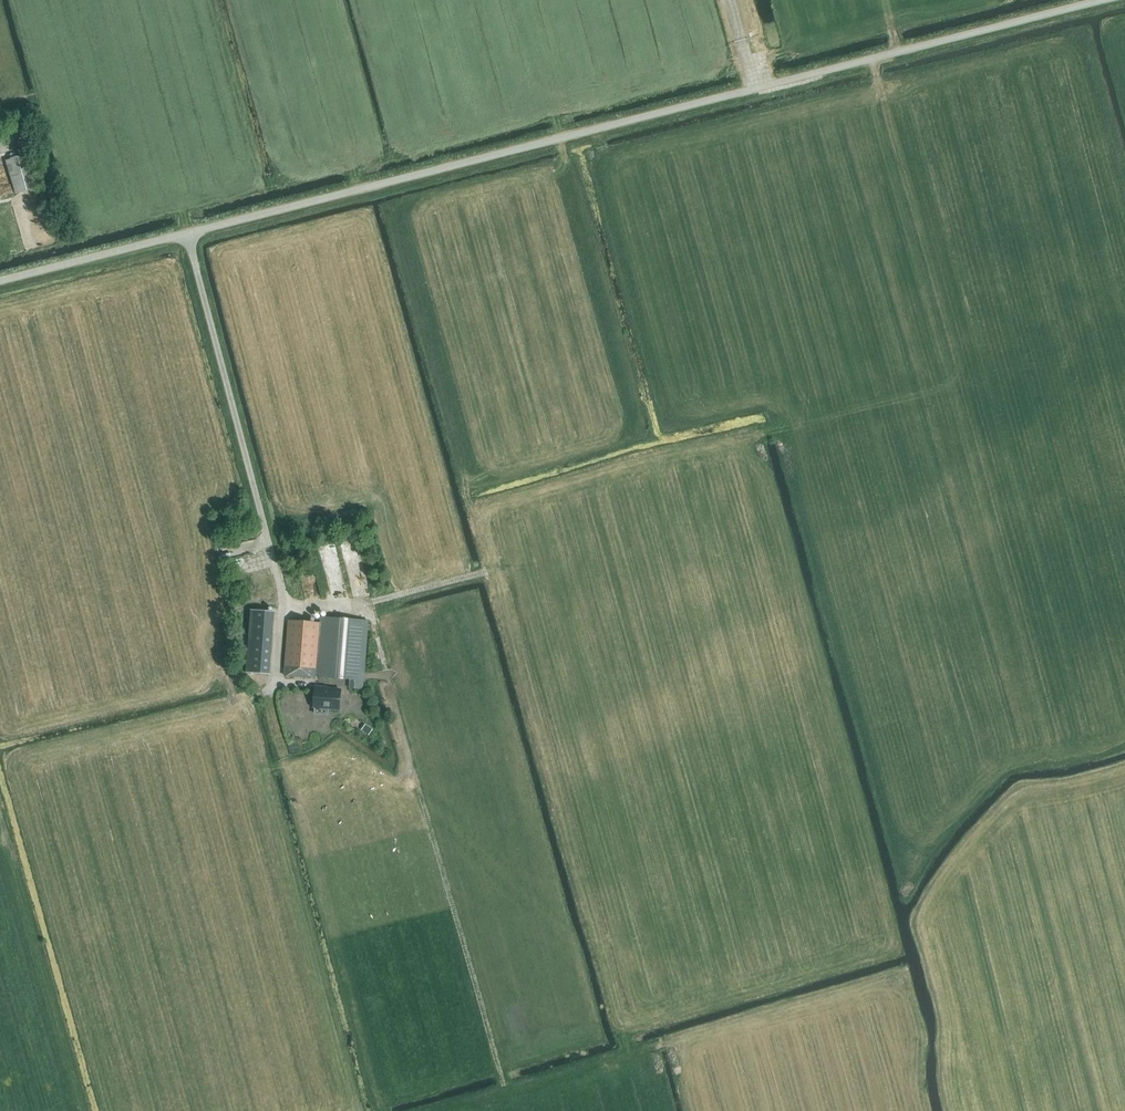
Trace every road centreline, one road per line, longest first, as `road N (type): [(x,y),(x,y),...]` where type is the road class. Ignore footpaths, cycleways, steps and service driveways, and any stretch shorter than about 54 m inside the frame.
road 1 (unclassified): [(1104,0),(0,281)]

